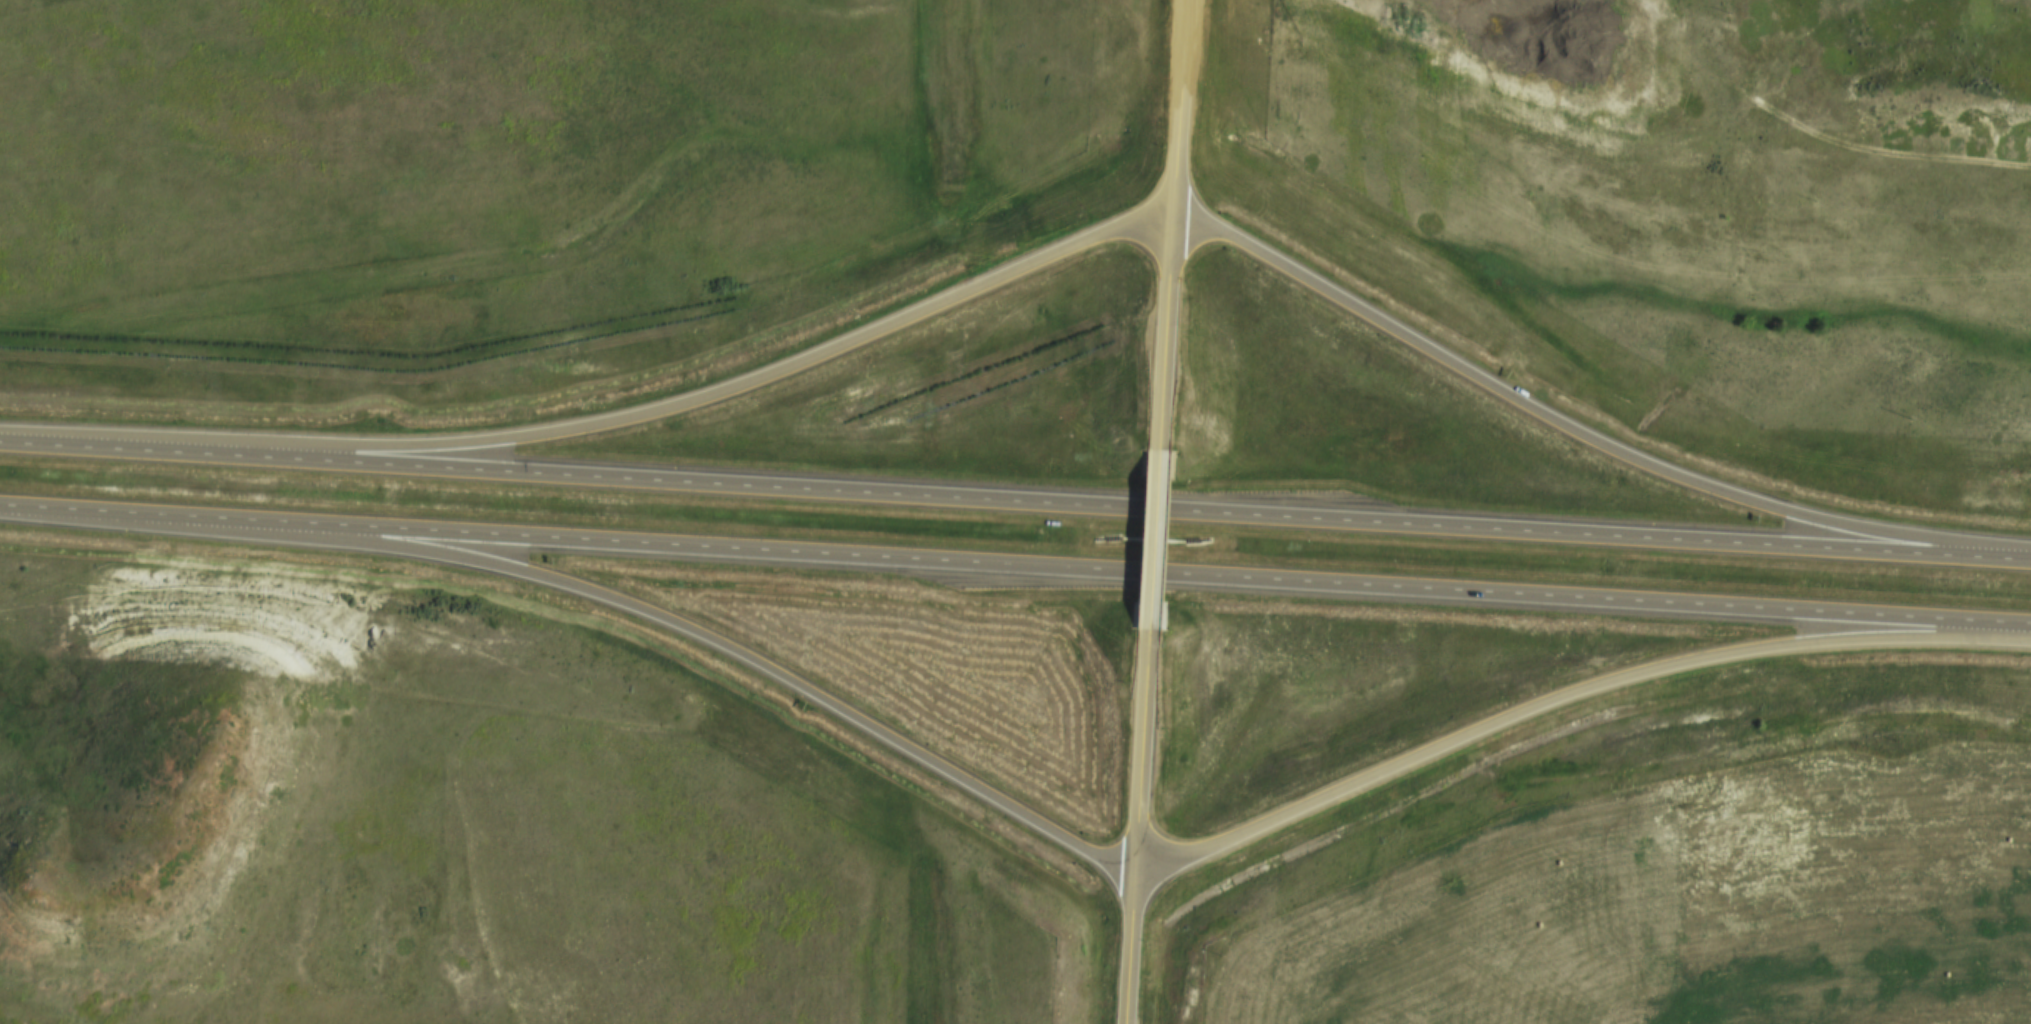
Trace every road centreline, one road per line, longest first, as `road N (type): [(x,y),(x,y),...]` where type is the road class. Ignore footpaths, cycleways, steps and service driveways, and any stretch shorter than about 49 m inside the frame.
road 1 (motorway): [(0,511),(2030,638)]
road 2 (motorway): [(2030,562),(0,445)]
road 3 (motorway): [(2012,561),(1765,509),(1637,467),(1173,216),(837,355),(635,422),(558,439),(424,449),(140,456)]
road 4 (motorway): [(1136,893),(1425,761),(1642,679),(1766,653),(2010,637)]
road 5 (motorway): [(313,532),(490,568),(648,619),(875,737),(1136,893)]
road 6 (track): [(2030,171),(1838,148),(1721,86),(1498,0)]
road 7 (tertiary): [(1153,626),(1128,1023)]
road 8 (tertiary): [(1178,87),(1162,473)]
road 9 (tertiary): [(1162,473),(1153,626)]

